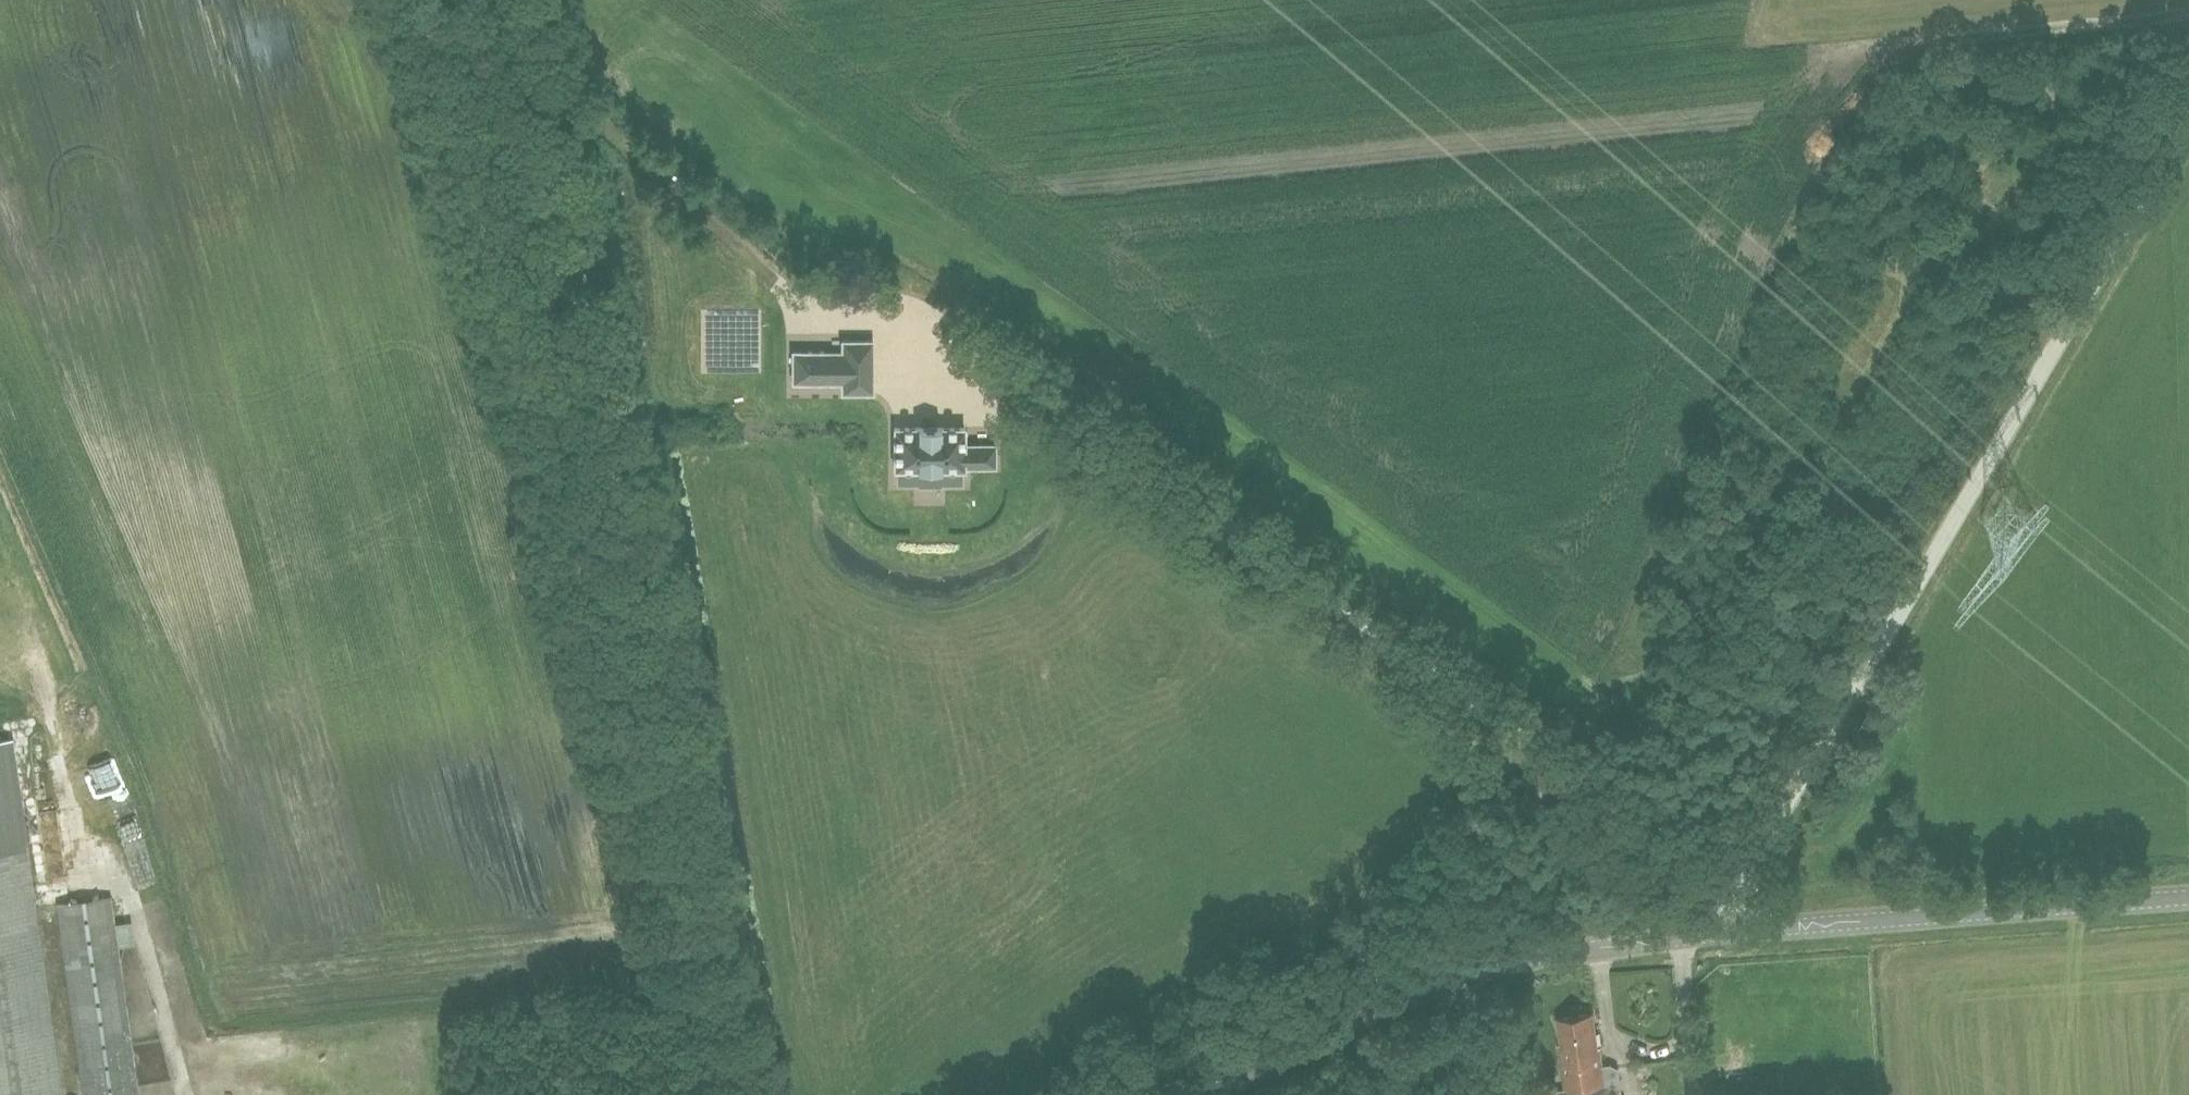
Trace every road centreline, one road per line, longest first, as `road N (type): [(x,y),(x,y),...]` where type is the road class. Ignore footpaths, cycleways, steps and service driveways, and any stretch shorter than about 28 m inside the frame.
road 1 (track): [(686,922),(676,801),(640,597),(520,0)]
road 2 (unclassified): [(1736,931),(1746,879),(2188,124)]
road 3 (tertiary): [(1213,1094),(1344,1025),(1476,970),(1736,931)]
road 4 (tertiary): [(1736,931),(2188,897)]
road 5 (track): [(1476,970),(1467,1072),(1456,1094)]

